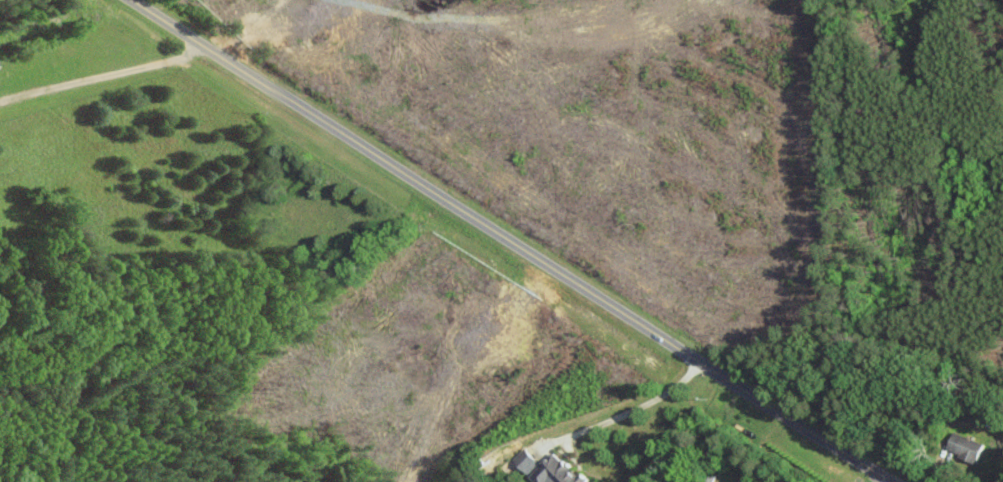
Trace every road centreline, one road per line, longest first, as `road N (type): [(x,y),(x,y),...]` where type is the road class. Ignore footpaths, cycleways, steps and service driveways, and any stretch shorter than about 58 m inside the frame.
road 1 (residential): [(886,481),(136,0)]

